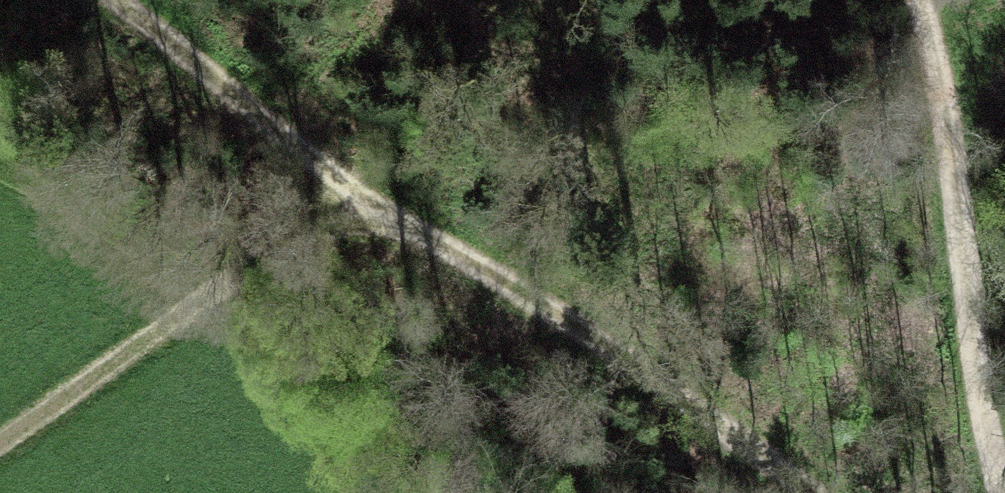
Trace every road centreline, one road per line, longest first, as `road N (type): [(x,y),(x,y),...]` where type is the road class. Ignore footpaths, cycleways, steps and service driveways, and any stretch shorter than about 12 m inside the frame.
road 1 (track): [(809,492),(662,388),(370,204),(114,0)]
road 2 (track): [(918,0),(980,415),(1001,492)]
road 3 (track): [(370,204),(244,268),(0,443)]

